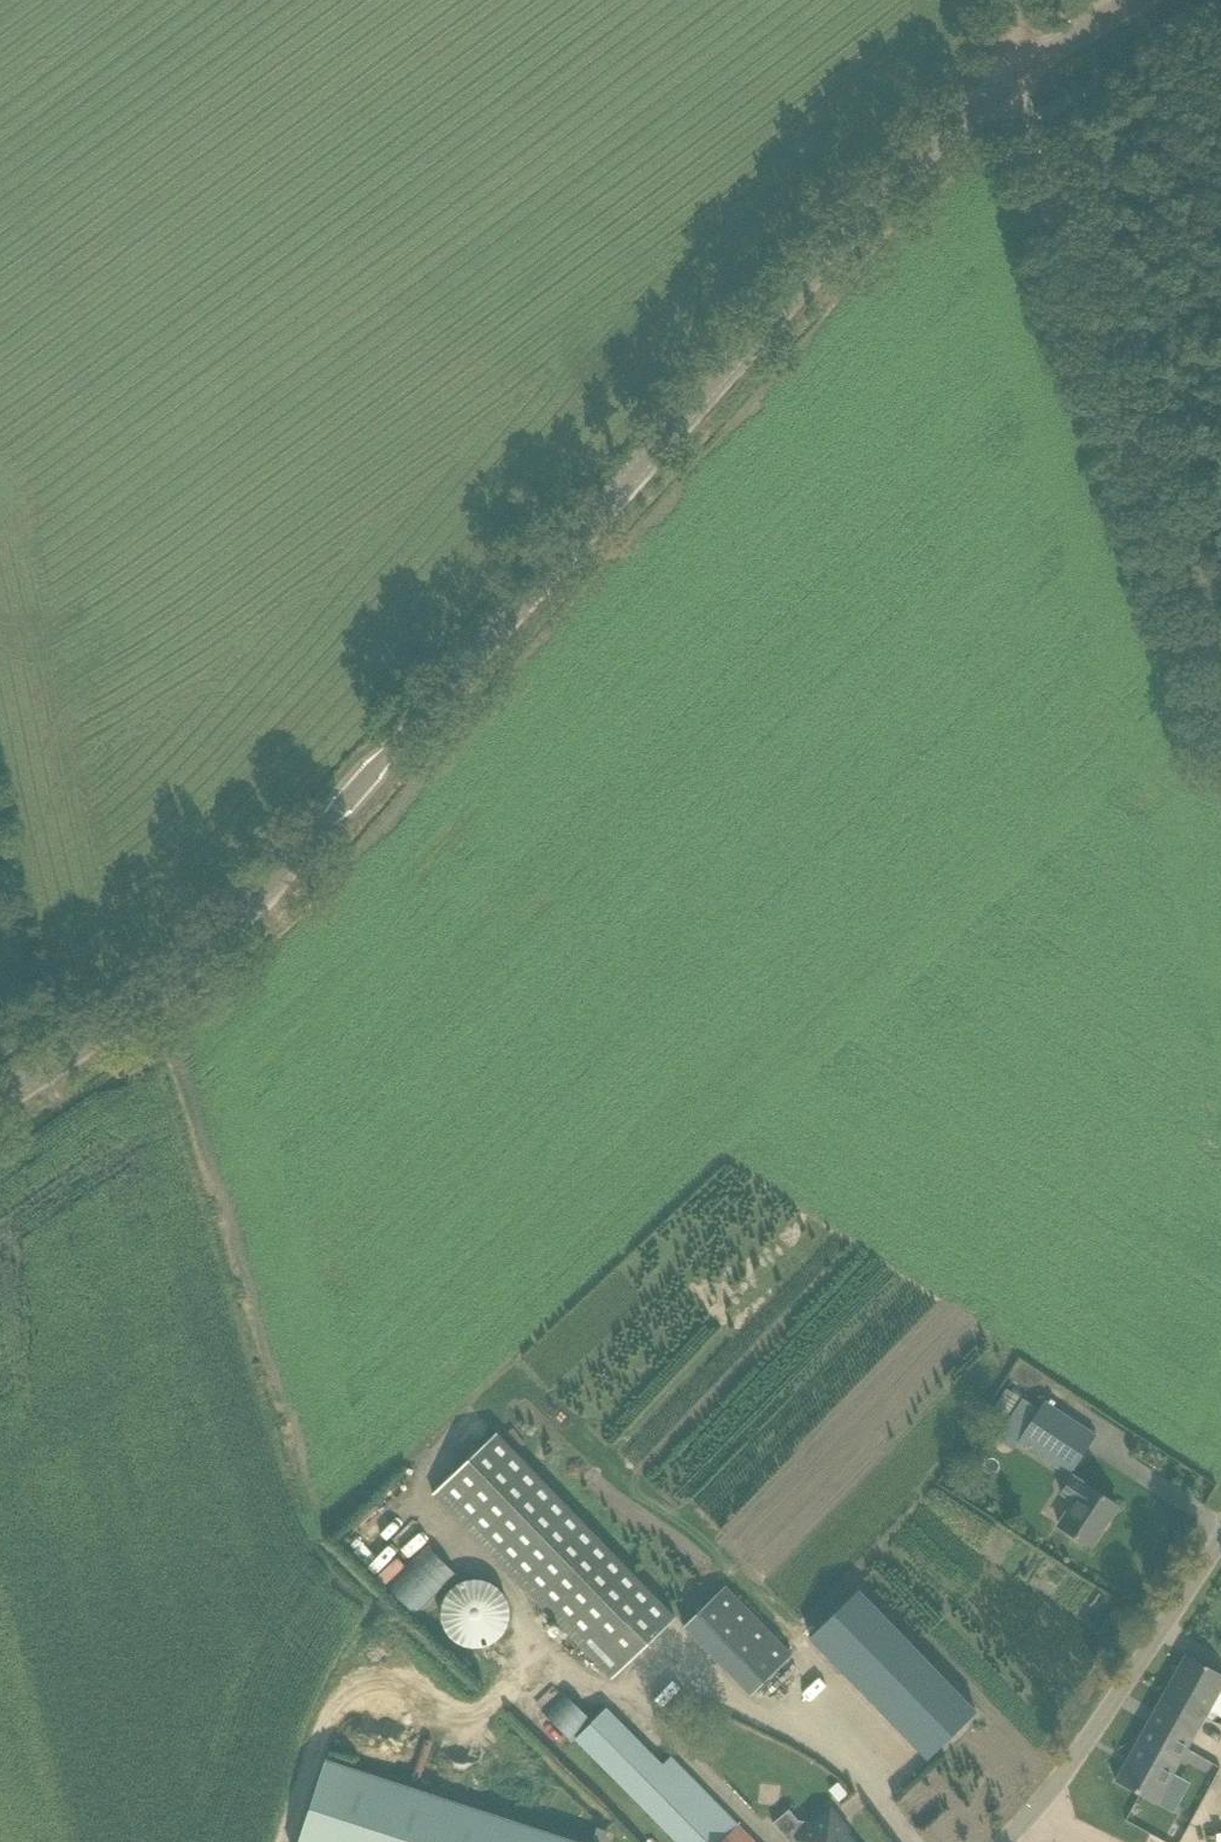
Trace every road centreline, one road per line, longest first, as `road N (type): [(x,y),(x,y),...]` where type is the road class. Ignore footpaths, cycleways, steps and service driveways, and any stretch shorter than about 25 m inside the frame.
road 1 (tertiary): [(0,1101),(105,1029),(261,891),(889,187),(996,85)]
road 2 (unclassified): [(1220,726),(1020,122),(996,85)]
road 3 (unclassified): [(989,1841),(1220,1530)]
road 4 (tertiary): [(996,85),(1114,12)]

